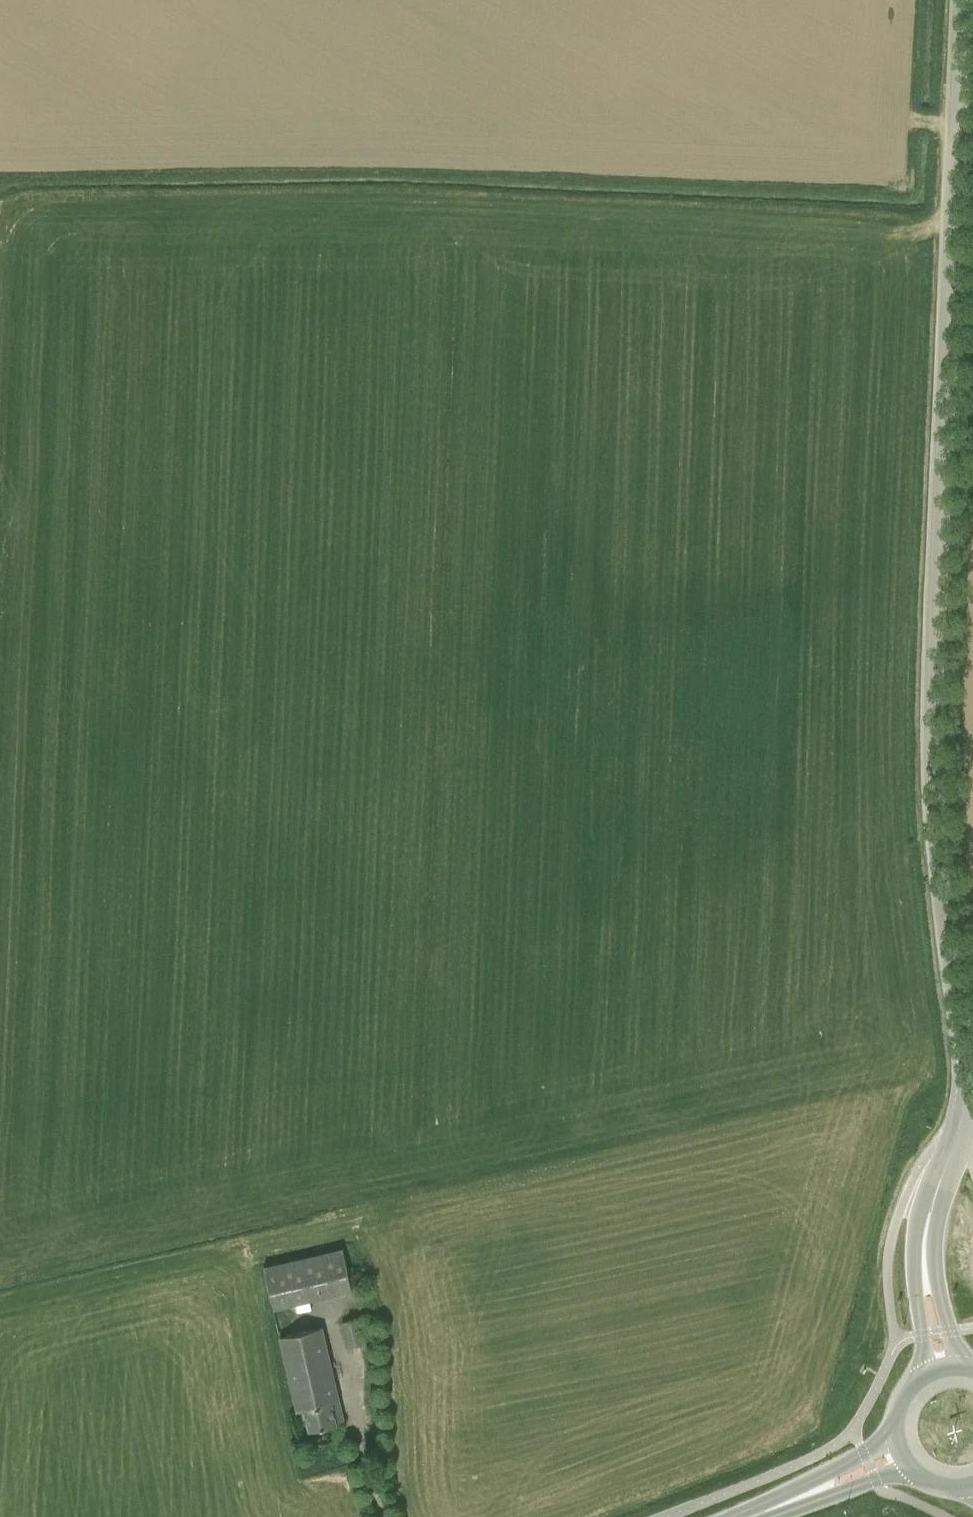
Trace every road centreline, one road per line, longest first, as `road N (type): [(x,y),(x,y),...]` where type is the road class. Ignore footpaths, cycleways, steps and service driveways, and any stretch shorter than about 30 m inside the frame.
road 1 (tertiary): [(947,1366),(927,1230),(959,1151),(969,1097),(927,817),(965,0)]
road 2 (secondary): [(904,1455),(745,1516)]

